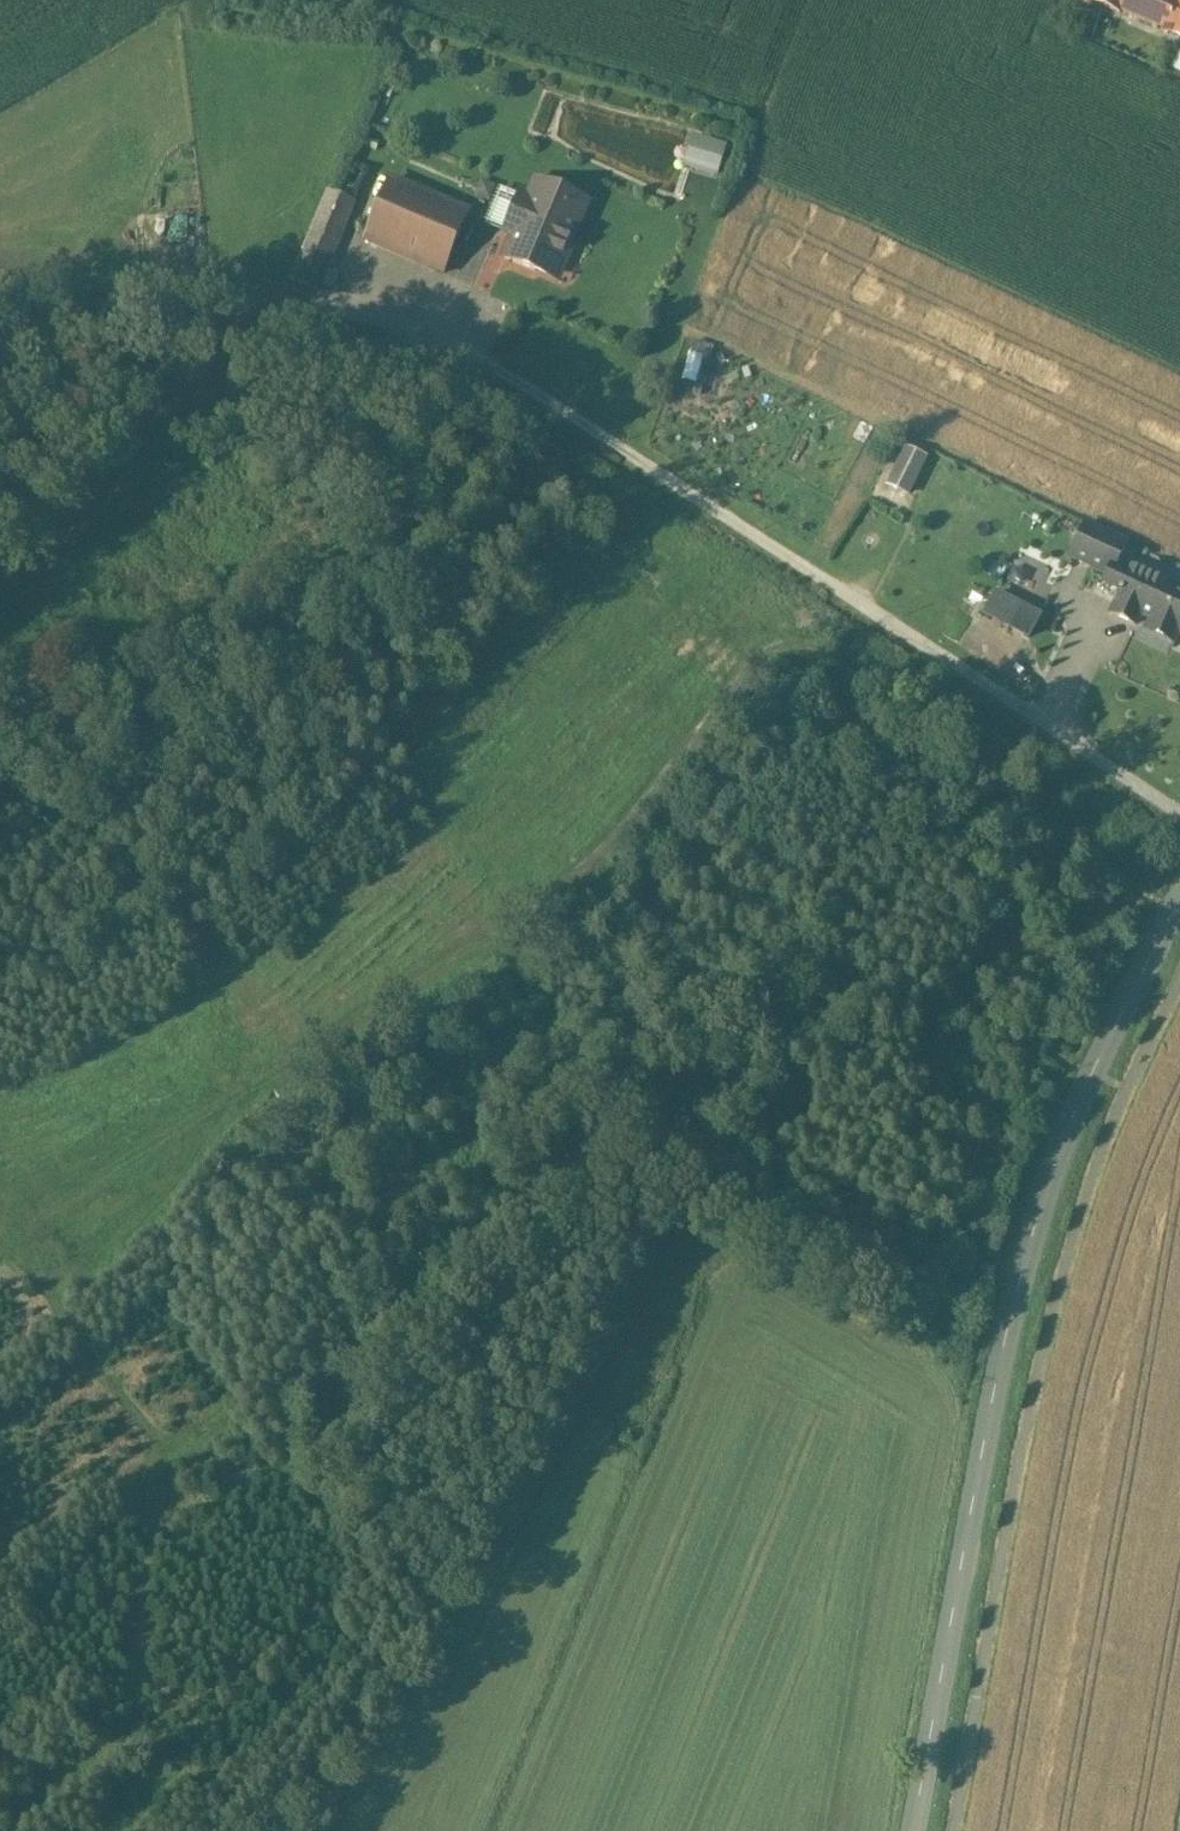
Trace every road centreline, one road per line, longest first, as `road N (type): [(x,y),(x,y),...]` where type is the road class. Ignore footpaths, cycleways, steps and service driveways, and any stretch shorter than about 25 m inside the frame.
road 1 (track): [(1173,912),(1140,894),(1054,816),(1035,786),(857,668),(784,644),(762,655),(602,853),(536,910),(424,979)]
road 2 (tertiary): [(913,1830),(1030,1241),(1092,1074),(1179,897)]

